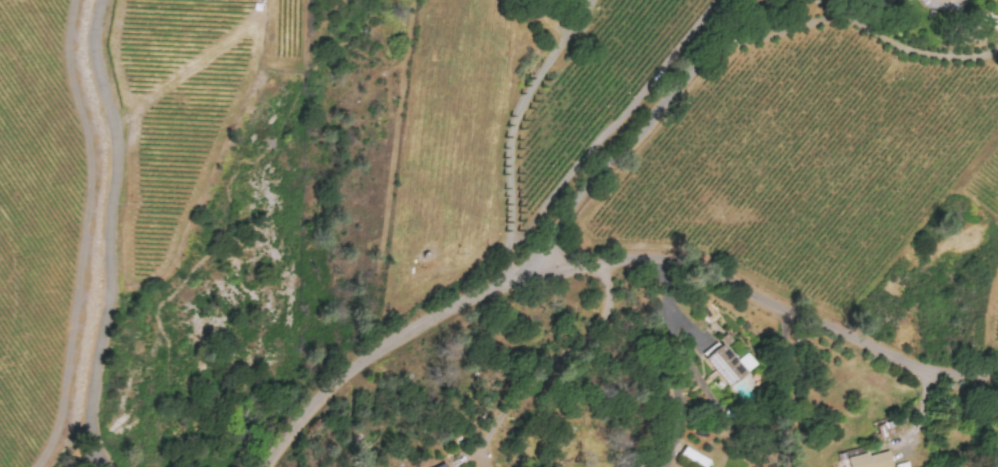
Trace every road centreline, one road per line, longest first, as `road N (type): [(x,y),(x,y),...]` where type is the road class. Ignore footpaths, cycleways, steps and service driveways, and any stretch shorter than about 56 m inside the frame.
road 1 (residential): [(997,365),(927,364),(667,255),(598,258),(517,278)]
road 2 (residential): [(110,466),(94,441),(115,147),(96,31),(103,0)]
road 3 (residential): [(517,278),(752,0)]
road 4 (tertiary): [(270,466),(343,374),(391,339),(517,278)]

